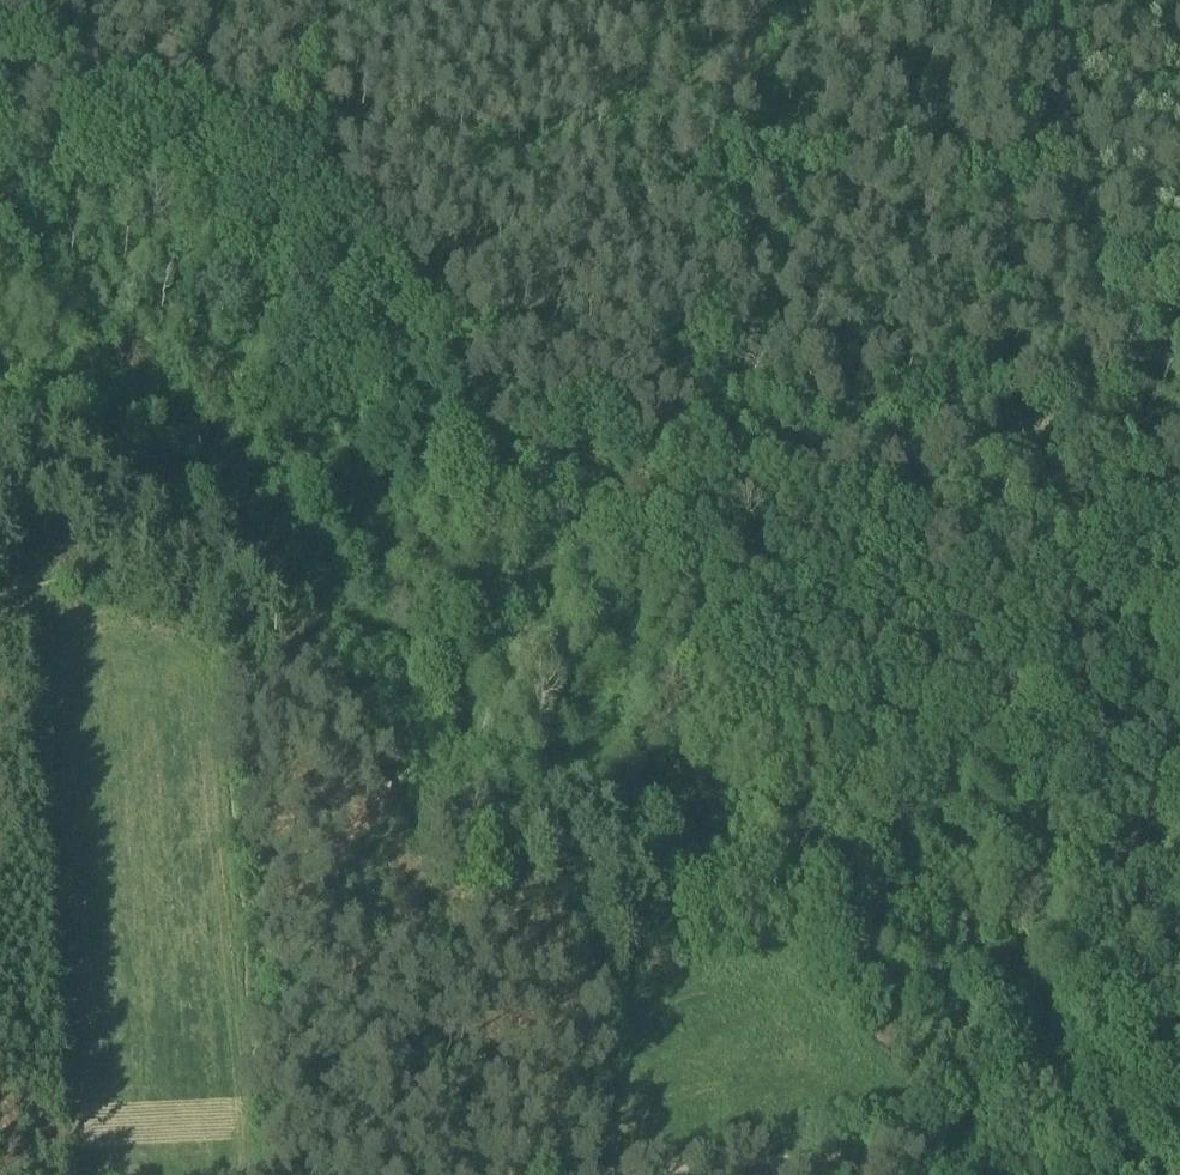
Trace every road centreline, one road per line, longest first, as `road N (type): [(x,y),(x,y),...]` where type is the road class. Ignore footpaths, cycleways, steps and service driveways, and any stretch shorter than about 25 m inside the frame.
road 1 (track): [(1044,1113),(845,1165),(738,1174)]

